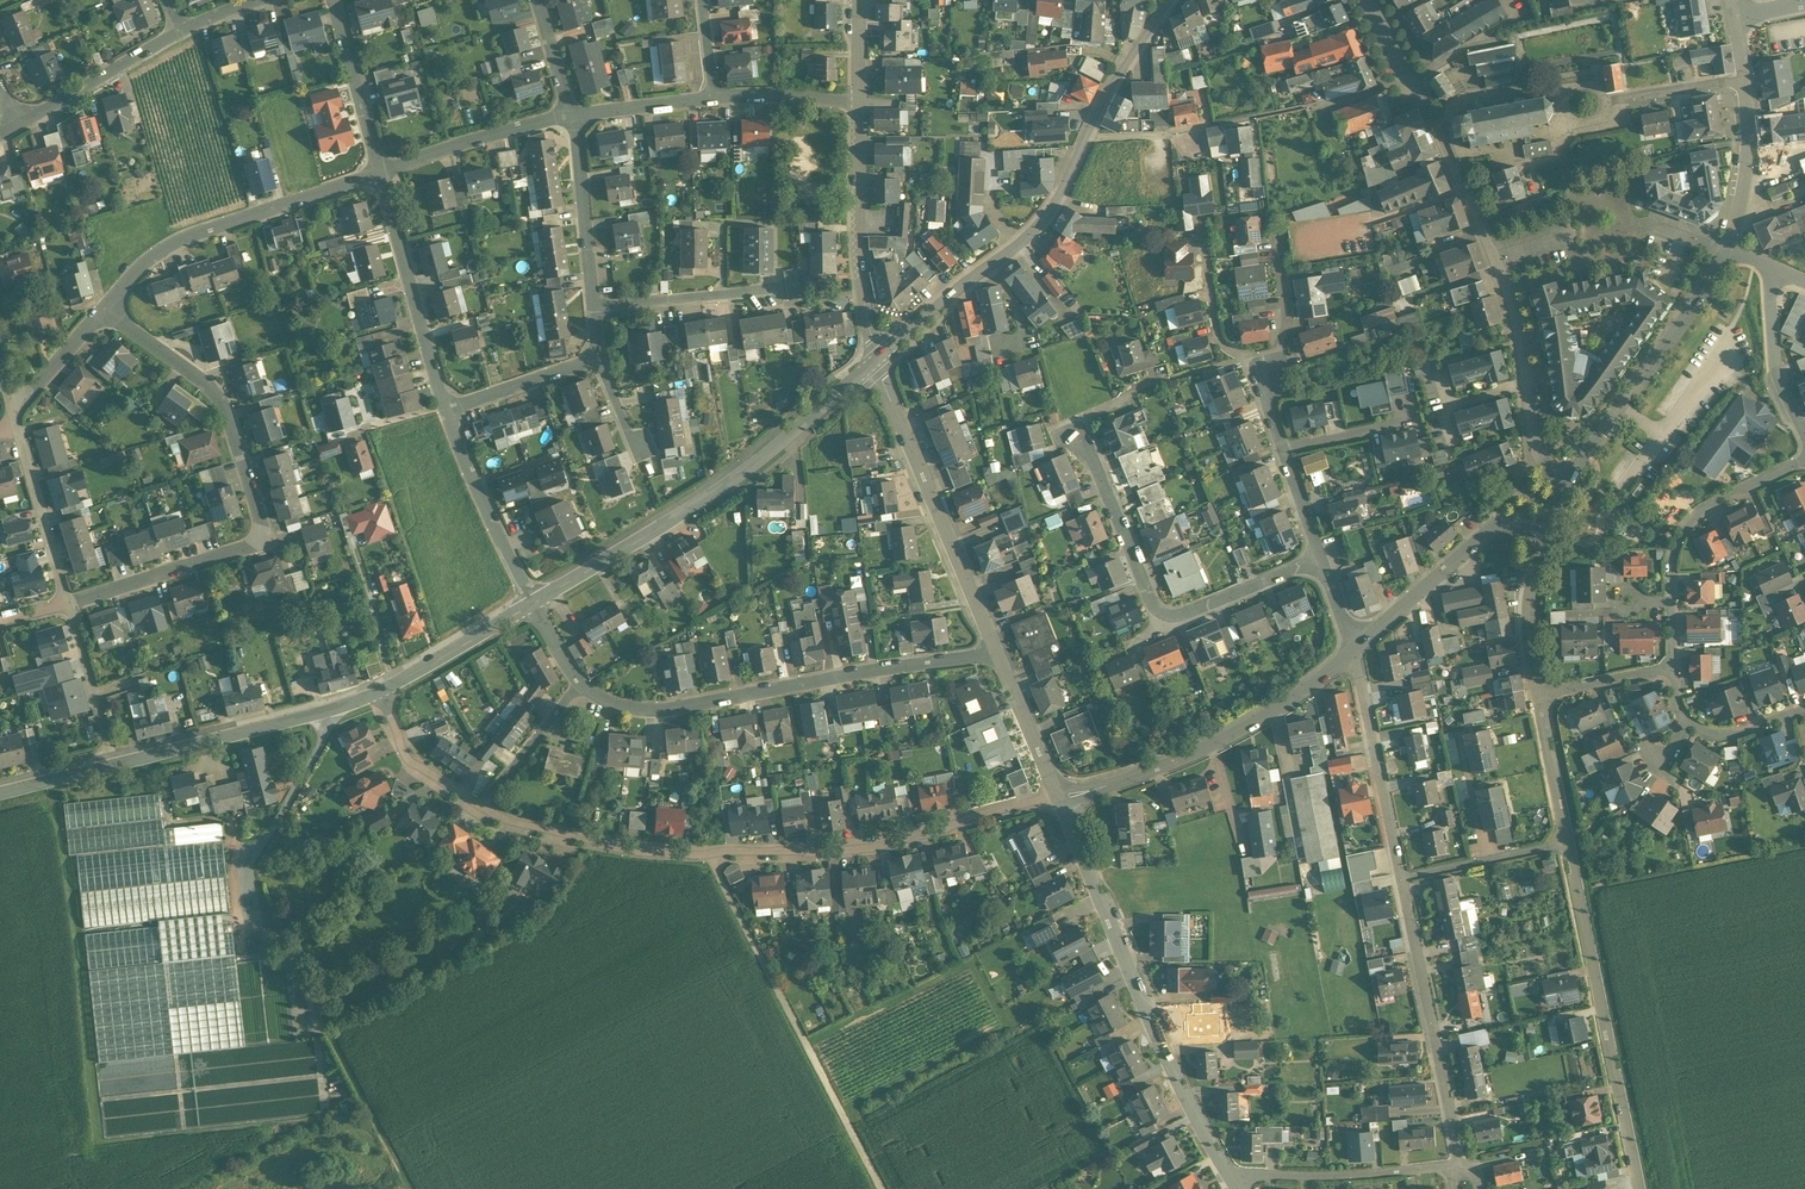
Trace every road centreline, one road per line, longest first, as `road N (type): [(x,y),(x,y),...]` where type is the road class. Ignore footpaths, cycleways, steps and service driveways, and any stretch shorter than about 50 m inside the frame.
road 1 (residential): [(477,809),(563,836),(673,852),(804,854),(887,845),(1059,798)]
road 2 (track): [(415,1188),(247,863),(341,706)]
road 3 (residential): [(1353,651),(1460,1154)]
road 4 (residential): [(1538,694),(1639,1188)]
road 5 (residential): [(71,604),(268,539),(229,410),(194,372),(107,307)]
road 6 (residential): [(1171,0),(1123,67),(1042,224),(882,362)]
road 7 (residential): [(999,653),(676,707),(621,706),(578,683)]
road 8 (secondary): [(882,362),(743,475),(533,606)]
road 9 (residential): [(1235,1177),(1123,958),(1059,798)]
road 10 (residential): [(1081,427),(1153,607),(1174,620),(1320,557)]
road 11 (track): [(886,1188),(711,855)]
road 12 (residential): [(1059,798),(1117,787),(1229,736),(1353,651)]
road 13 (residential): [(1459,180),(1508,290),(1537,449),(1569,482)]
road 14 (residential): [(999,653),(882,362)]
road 15 (residential): [(381,172),(182,238),(147,261),(107,307)]
road 16 (residential): [(1569,482),(1727,248)]
road 17 (secondary): [(379,691),(119,765)]
road 18 (secondary): [(860,96),(862,294),(882,362)]
road 19 (residential): [(446,407),(381,172)]
road 20 (residential): [(1353,651),(1485,534),(1513,524),(1546,531)]
road 21 (residential): [(533,606),(446,407)]
road 22 (residential): [(1452,1170),(1235,1177)]
road 23 (residential): [(1804,460),(1696,514),(1674,549),(1672,601)]
road 24 (residential): [(1459,180),(1369,0)]
road 25 (residential): [(71,604),(15,414)]
road 26 (residential): [(570,114),(381,172)]
road 27 (residential): [(570,114),(593,306)]
road 28 (residential): [(1263,375),(1320,557)]
road 29 (residential): [(180,33),(16,128)]
road 30 (residential): [(774,289),(593,306)]
road 31 (residential): [(381,172),(331,0)]
road 32 (secondary): [(533,606),(379,691)]
road 33 (residential): [(1804,435),(1776,371),(1769,266)]
road 34 (residential): [(1727,248),(1747,162),(1744,80)]
road 35 (residential): [(119,765),(71,604)]
road 36 (residential): [(1546,531),(1530,601),(1538,694)]
road 37 (residential): [(578,683),(477,809)]
road 38 (residential): [(379,691),(408,759),(477,809)]
road 39 (residential): [(596,356),(446,407)]
road 40 (residential): [(1275,224),(1288,324),(1263,375)]
road 41 (residential): [(1059,798),(999,653)]
road 42 (residential): [(1263,375),(1220,338),(1202,241)]
road 43 (residential): [(860,96),(711,97)]
road 44 (residential): [(711,97),(570,114)]
road 45 (residential): [(107,307),(15,414)]
road 46 (residential): [(1673,667),(1538,694)]
road 47 (secondary): [(119,765),(0,795)]
road 48 (residential): [(1689,722),(1734,734),(1804,710)]
road 49 (residential): [(1625,98),(1744,80)]

